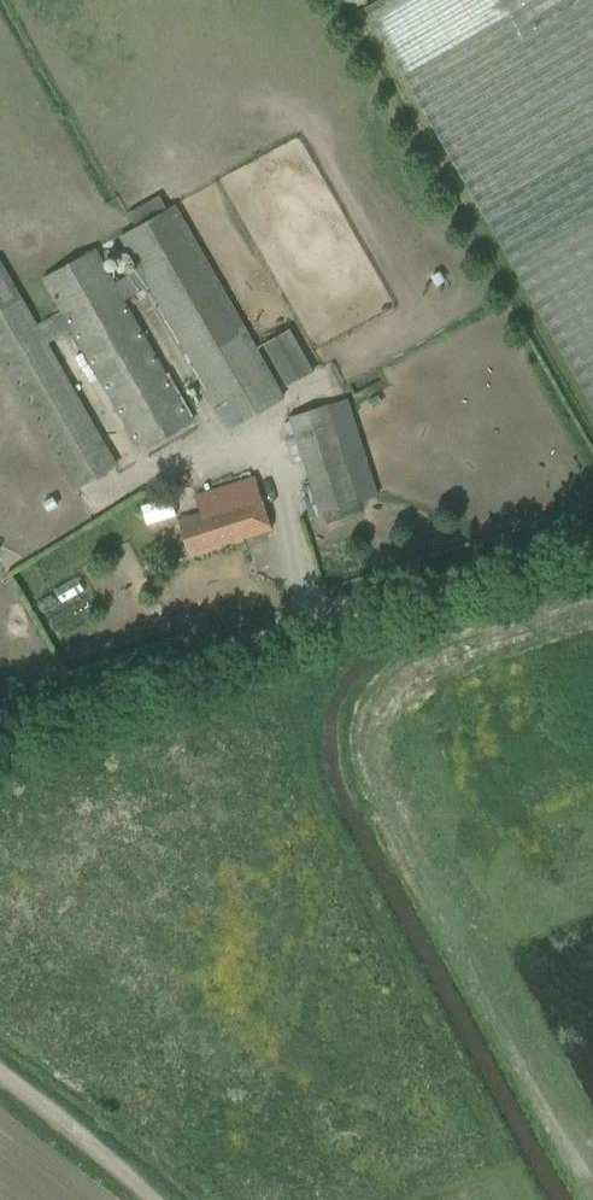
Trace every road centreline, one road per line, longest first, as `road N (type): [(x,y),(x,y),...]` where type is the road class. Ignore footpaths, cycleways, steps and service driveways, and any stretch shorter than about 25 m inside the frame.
road 1 (unclassified): [(0,725),(592,527)]
road 2 (track): [(147,1199),(0,1082)]

